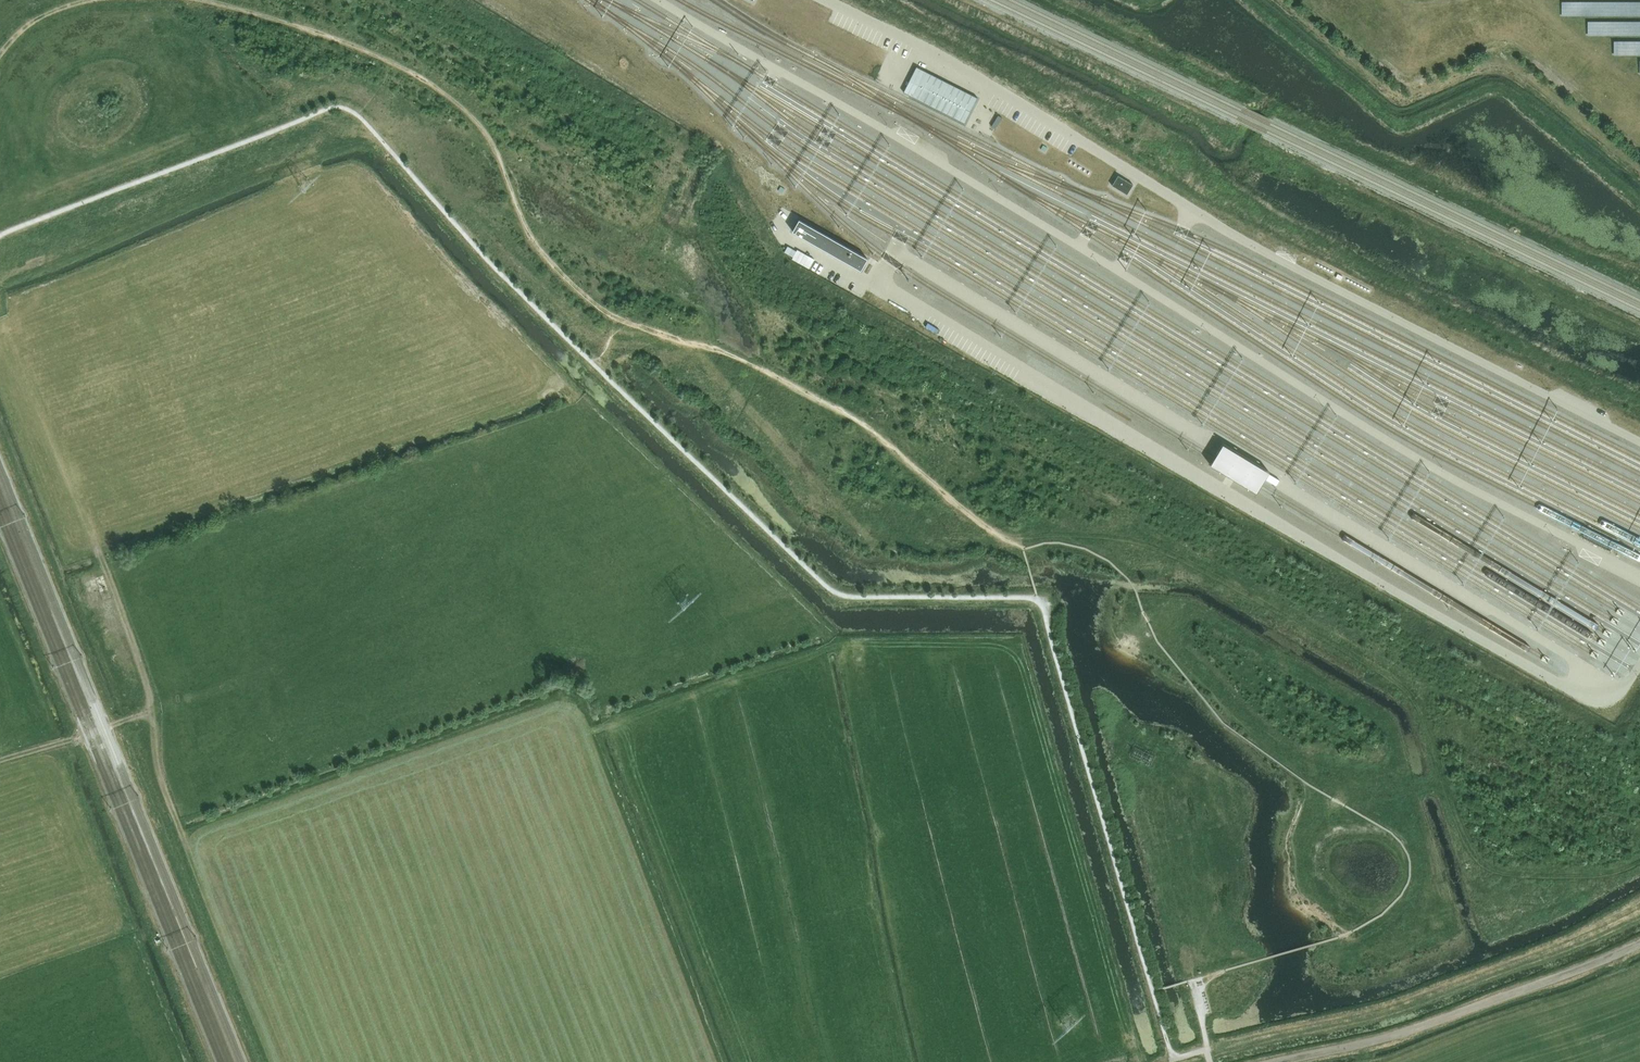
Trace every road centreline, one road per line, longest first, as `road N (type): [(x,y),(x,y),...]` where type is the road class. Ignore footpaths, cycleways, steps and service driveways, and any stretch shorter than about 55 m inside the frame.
road 1 (track): [(272,1061),(177,824),(149,685),(100,555)]
road 2 (track): [(1278,1061),(1412,1031),(1639,944)]

